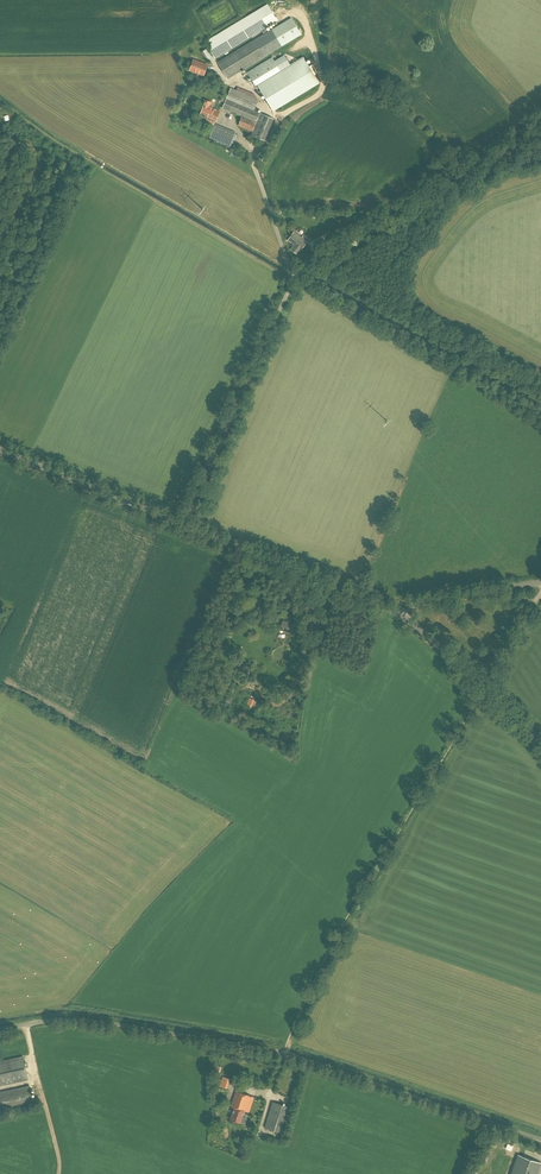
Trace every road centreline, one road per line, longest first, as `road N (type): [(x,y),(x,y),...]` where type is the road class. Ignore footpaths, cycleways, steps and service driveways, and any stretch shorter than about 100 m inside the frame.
road 1 (unclassified): [(540,1140),(283,1053),(97,1022),(0,1029)]
road 2 (unclassified): [(185,526),(294,279),(252,159)]
road 3 (track): [(540,126),(304,272)]
road 4 (secondary): [(401,617),(185,526)]
road 5 (secondary): [(185,526),(0,449)]
road 6 (secondary): [(540,744),(401,617)]
road 7 (unclassified): [(401,617),(420,603),(540,582)]

